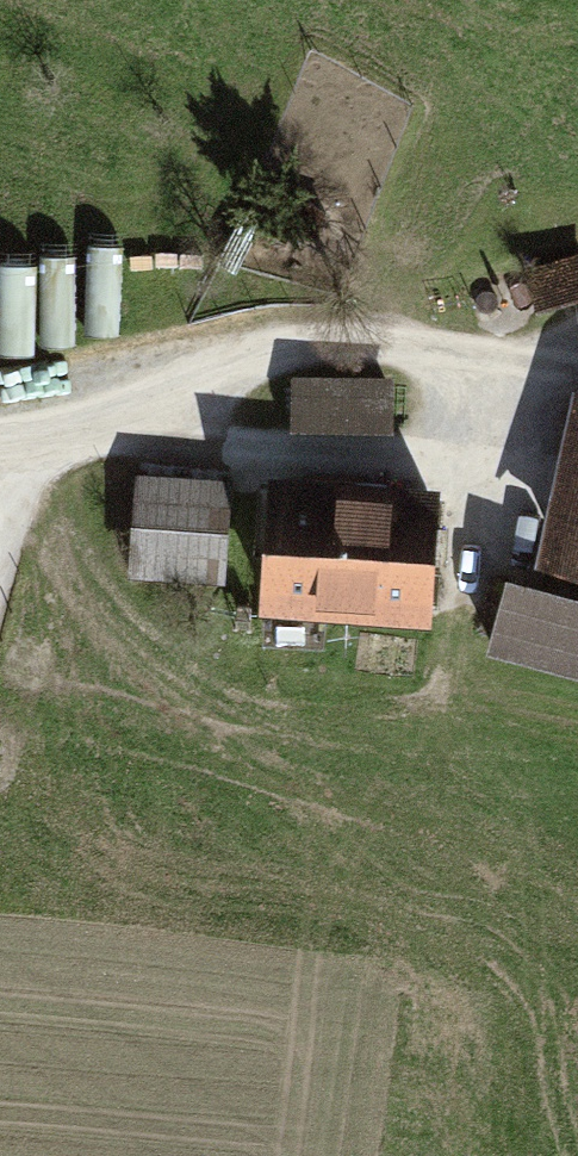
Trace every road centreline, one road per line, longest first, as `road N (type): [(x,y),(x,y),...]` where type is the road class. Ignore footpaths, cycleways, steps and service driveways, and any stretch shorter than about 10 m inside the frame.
road 1 (track): [(0,448),(104,434),(505,462),(533,361),(369,341),(265,362)]
road 2 (track): [(265,362),(104,434)]
road 3 (track): [(505,462),(463,609)]

